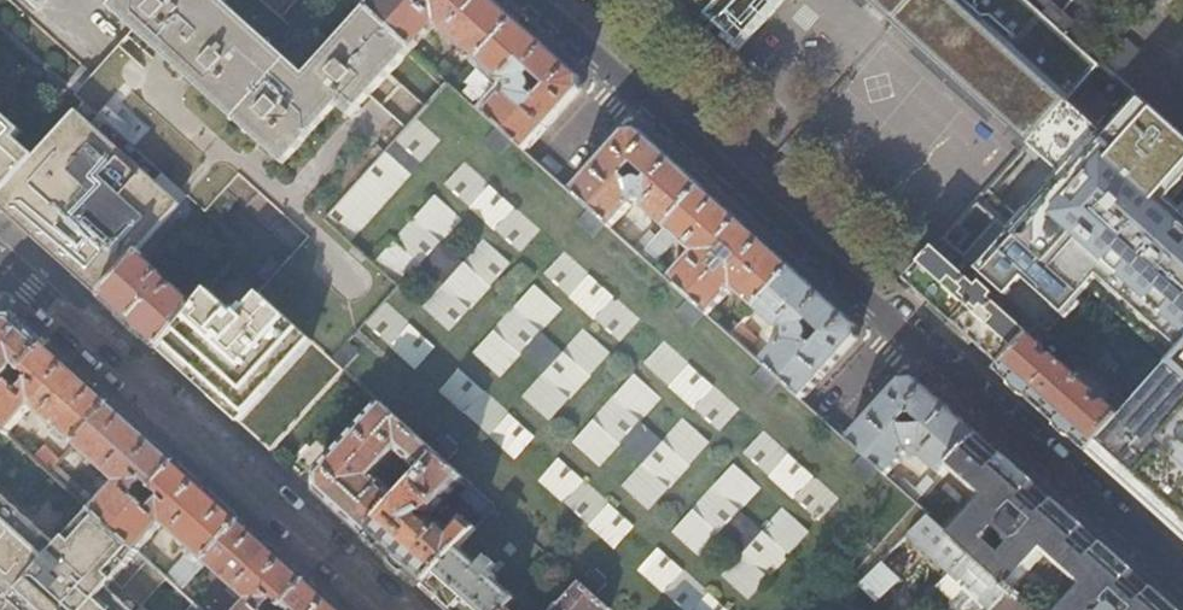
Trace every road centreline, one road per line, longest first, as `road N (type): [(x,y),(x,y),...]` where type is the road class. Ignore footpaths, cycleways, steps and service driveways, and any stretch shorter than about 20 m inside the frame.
road 1 (residential): [(0,265),(384,609)]
road 2 (residential): [(1182,582),(901,327)]
road 3 (residential): [(901,327),(623,77)]

